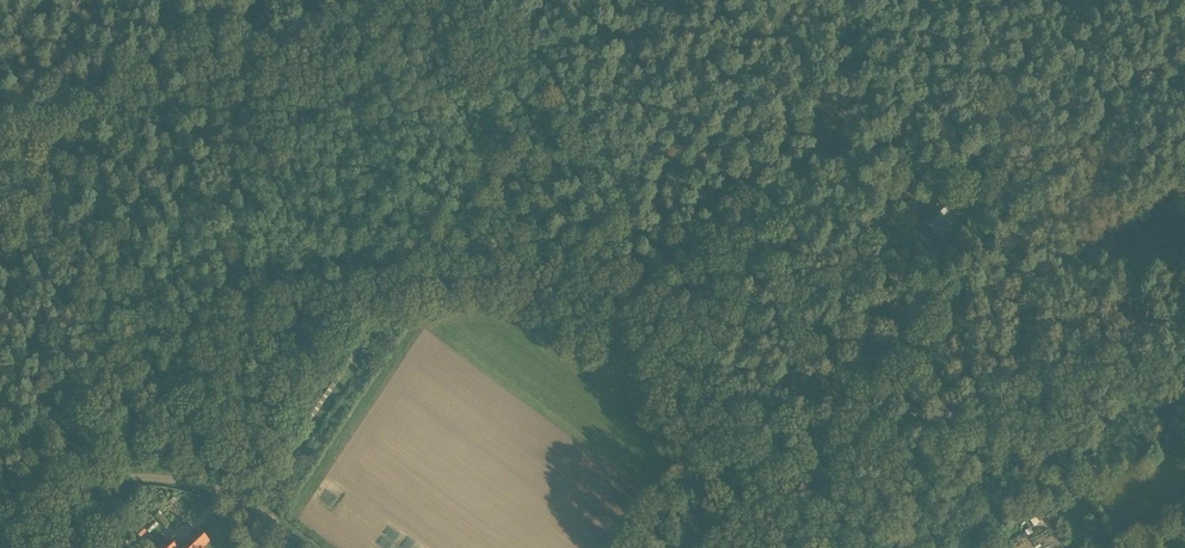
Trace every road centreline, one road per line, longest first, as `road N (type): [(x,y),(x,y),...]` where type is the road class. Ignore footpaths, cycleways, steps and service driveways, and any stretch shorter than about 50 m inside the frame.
road 1 (track): [(794,484),(696,367),(631,260),(559,109)]
road 2 (unclassified): [(298,547),(231,500),(153,482),(113,487),(0,532)]
road 3 (track): [(559,109),(547,72),(498,6)]

